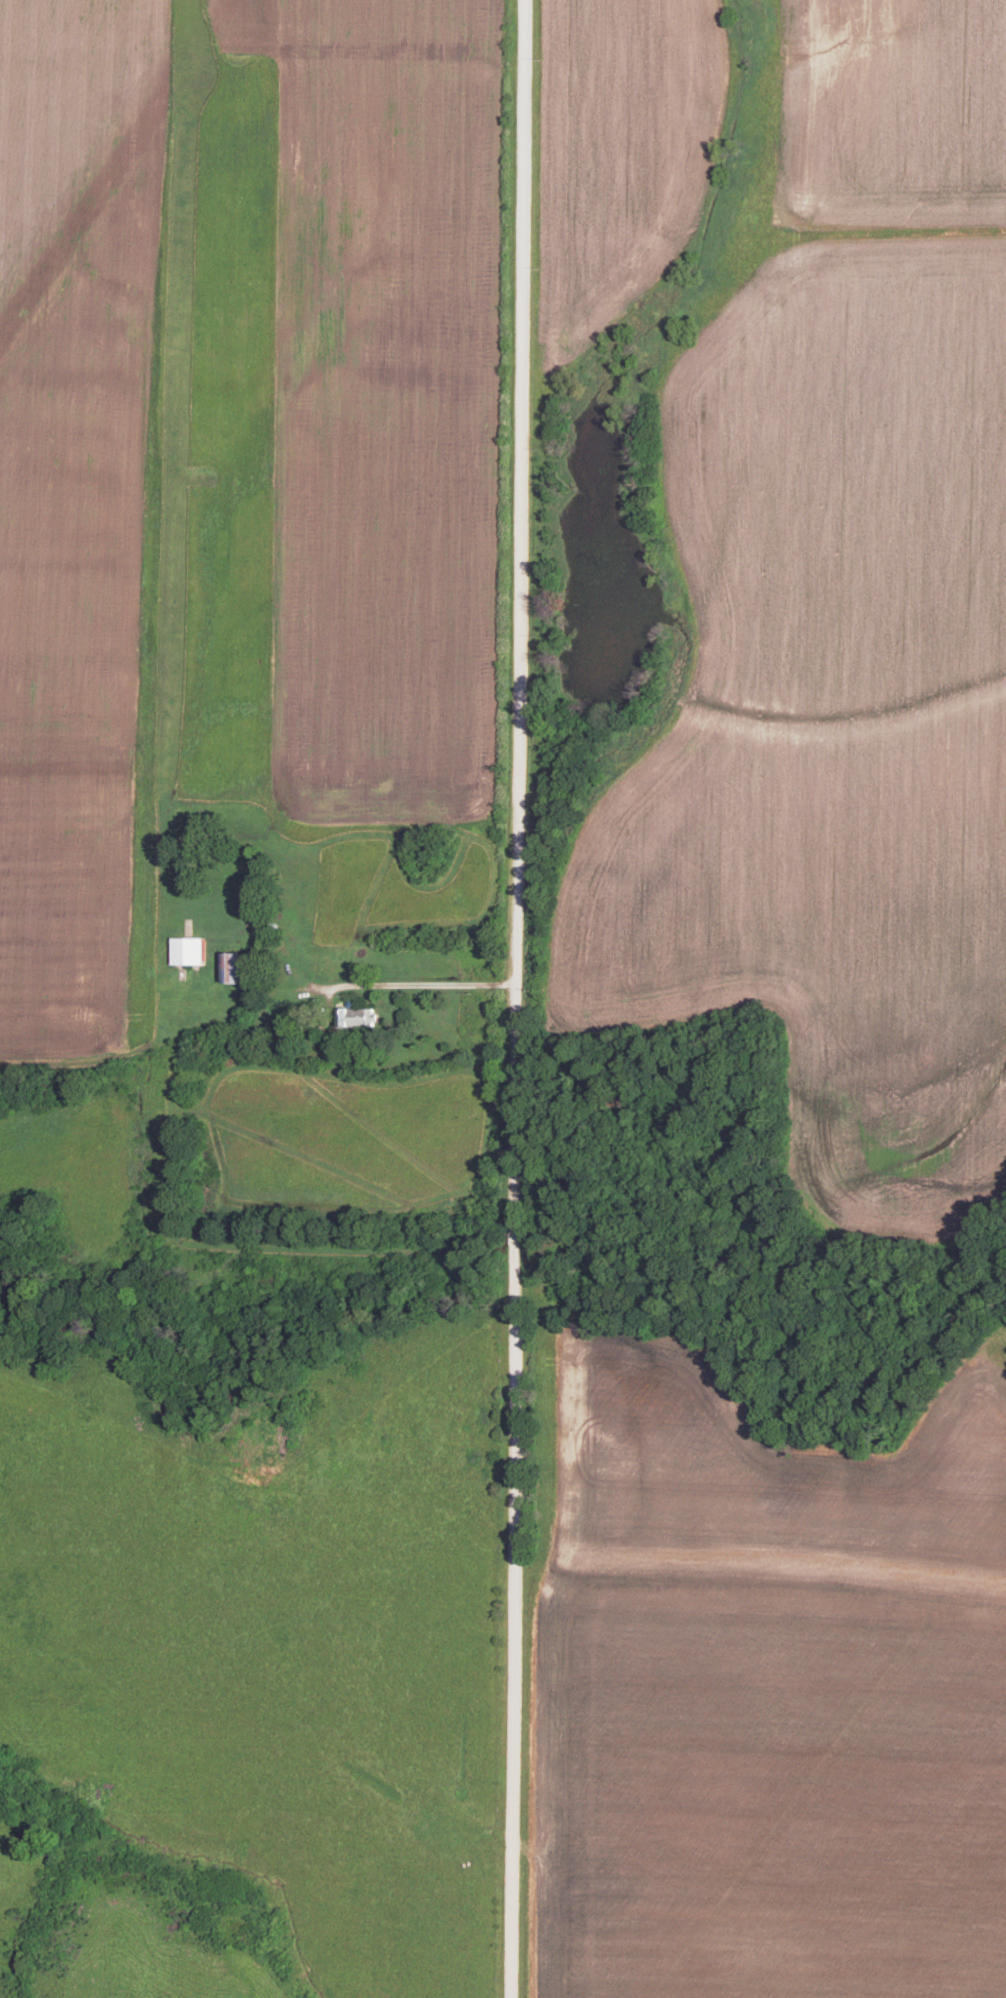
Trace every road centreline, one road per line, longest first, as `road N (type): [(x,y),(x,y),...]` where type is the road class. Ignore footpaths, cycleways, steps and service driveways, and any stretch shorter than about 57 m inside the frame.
road 1 (residential): [(515,1997),(528,0)]

